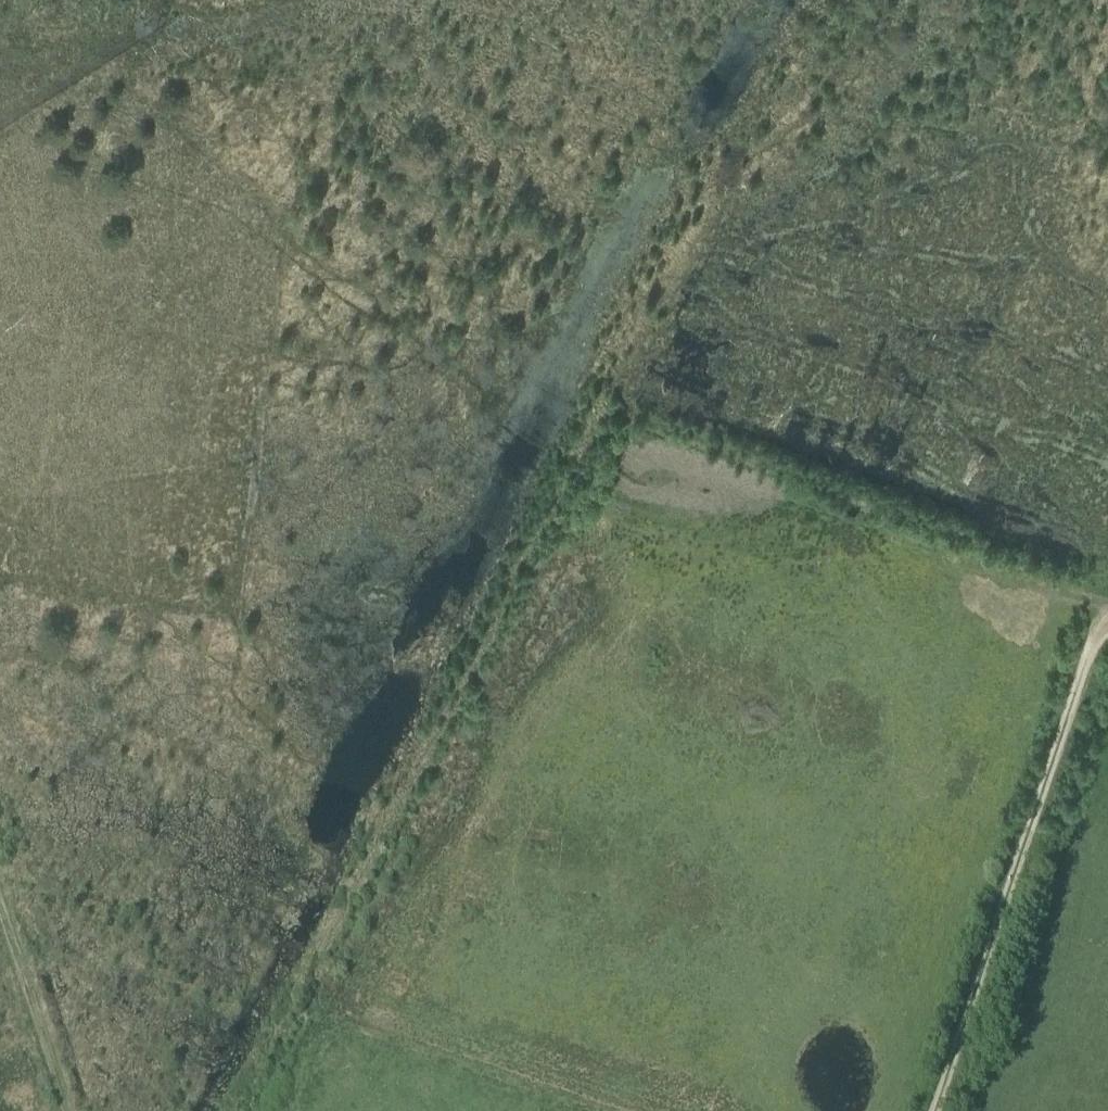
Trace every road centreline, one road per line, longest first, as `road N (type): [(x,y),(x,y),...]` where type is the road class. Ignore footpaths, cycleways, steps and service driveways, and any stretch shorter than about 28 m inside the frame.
road 1 (track): [(933,1110),(1052,760),(1093,652),(1107,636)]
road 2 (track): [(0,901),(68,1110)]
road 3 (track): [(163,0),(167,14),(0,123)]

